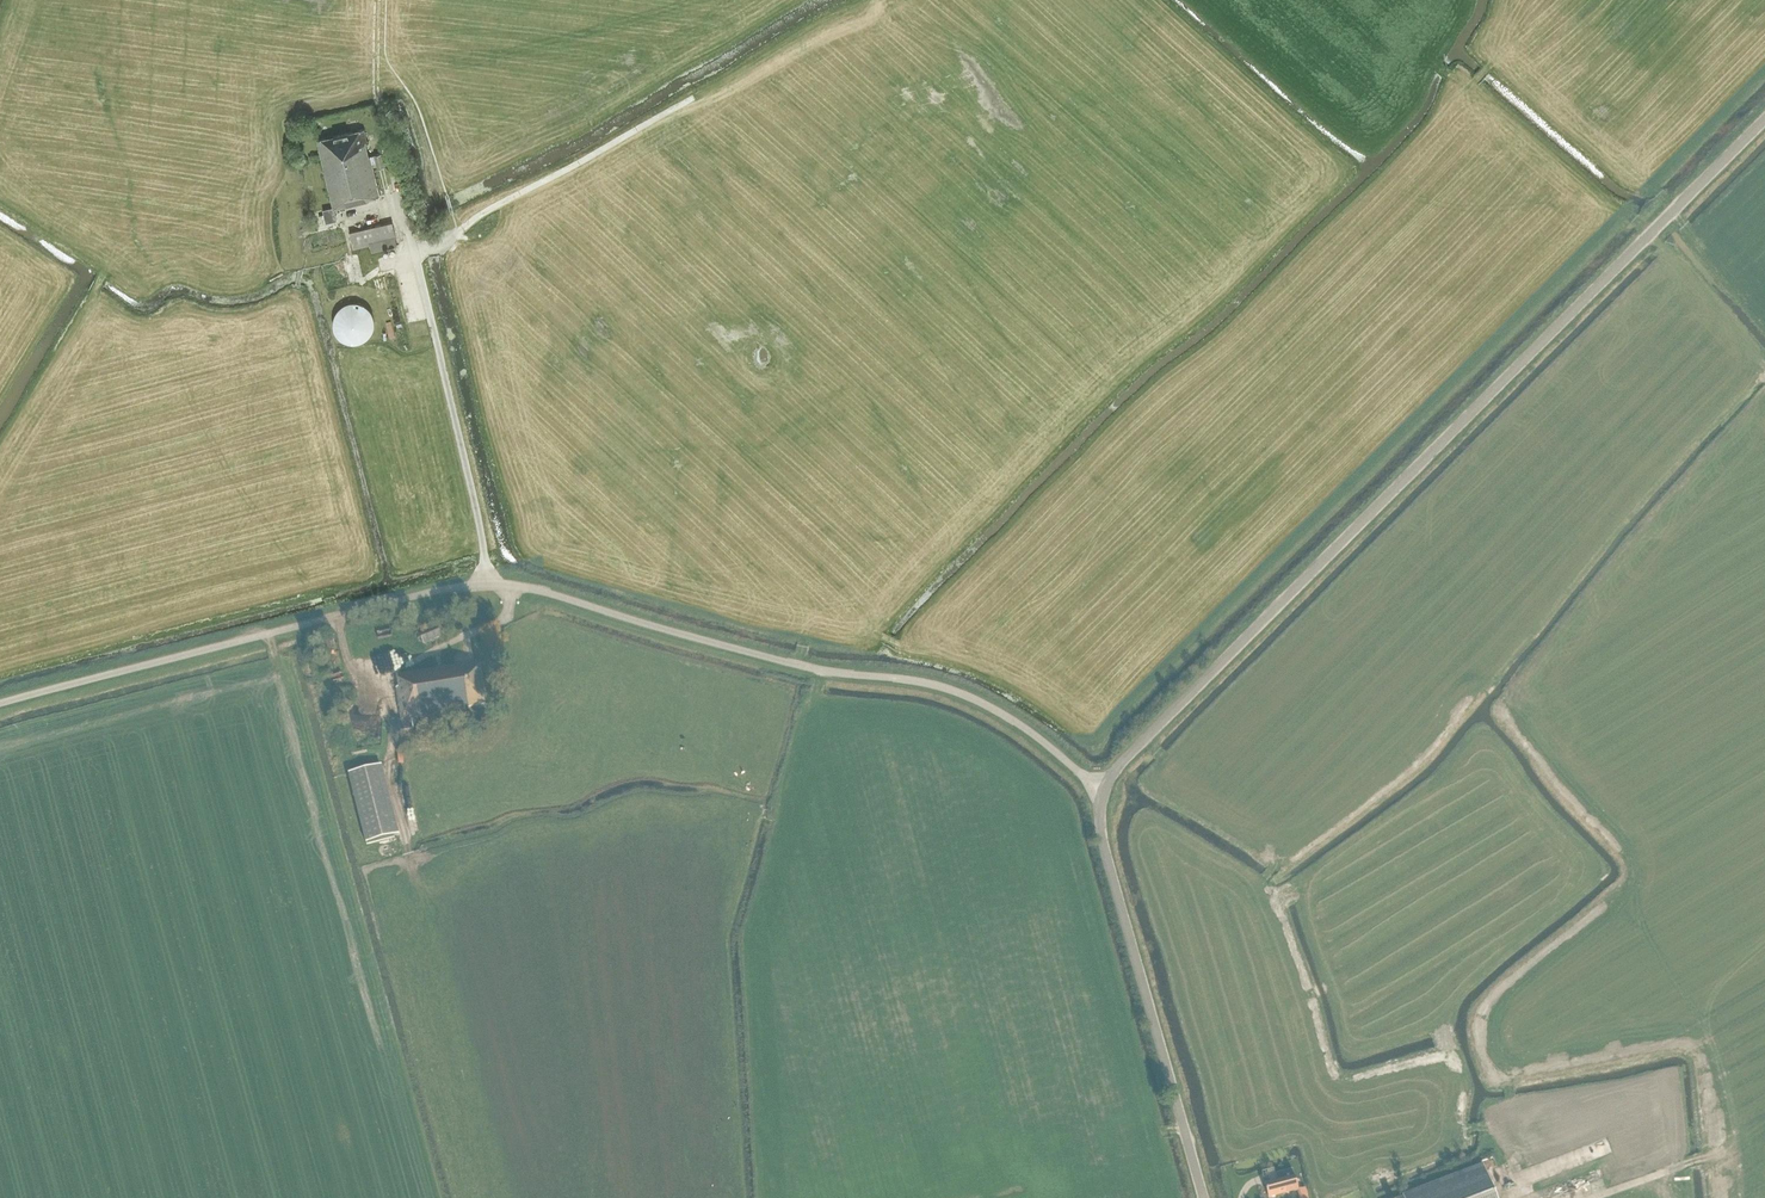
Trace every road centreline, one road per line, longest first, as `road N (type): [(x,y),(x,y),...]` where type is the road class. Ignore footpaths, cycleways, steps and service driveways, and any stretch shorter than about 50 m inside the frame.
road 1 (unclassified): [(1106,789),(1128,756),(1764,120)]
road 2 (unclassified): [(1106,789),(1015,721),(961,694),(824,671),(550,593),(485,585)]
road 3 (unclassified): [(485,585),(0,704)]
road 4 (unclassified): [(1203,1197),(1104,848),(1106,789)]
road 5 (unclassified): [(485,585),(475,505),(415,254)]
road 6 (track): [(694,98),(458,233)]

